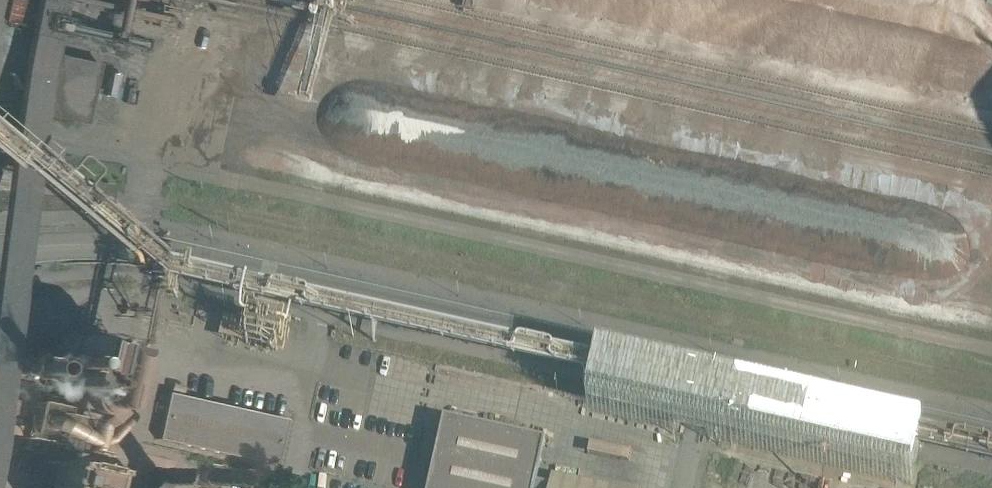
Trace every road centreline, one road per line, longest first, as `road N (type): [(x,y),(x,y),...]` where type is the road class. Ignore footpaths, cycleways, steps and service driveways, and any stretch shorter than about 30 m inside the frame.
road 1 (unclassified): [(991,428),(195,258),(94,243),(0,249)]

